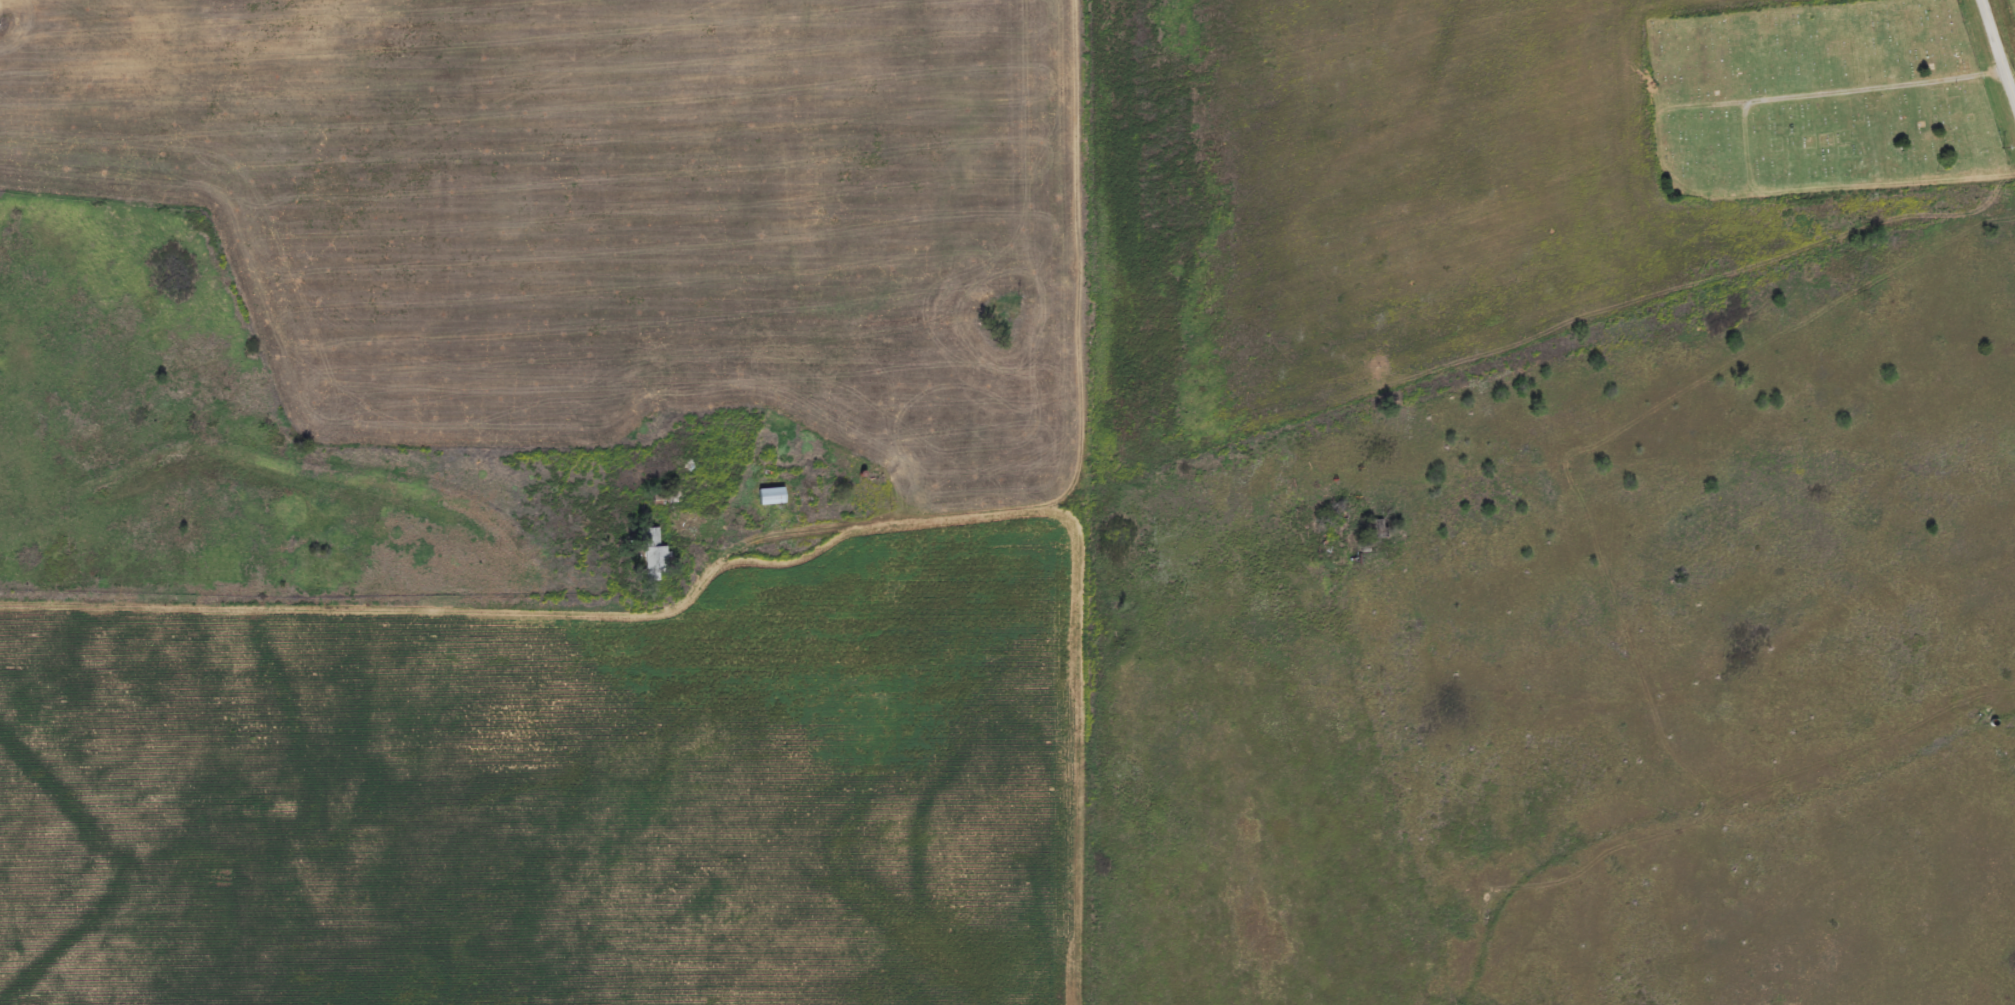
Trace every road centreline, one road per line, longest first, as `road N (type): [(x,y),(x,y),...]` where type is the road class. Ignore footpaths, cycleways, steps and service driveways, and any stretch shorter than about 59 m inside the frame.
road 1 (residential): [(681,521),(733,548),(839,525),(1069,522)]

